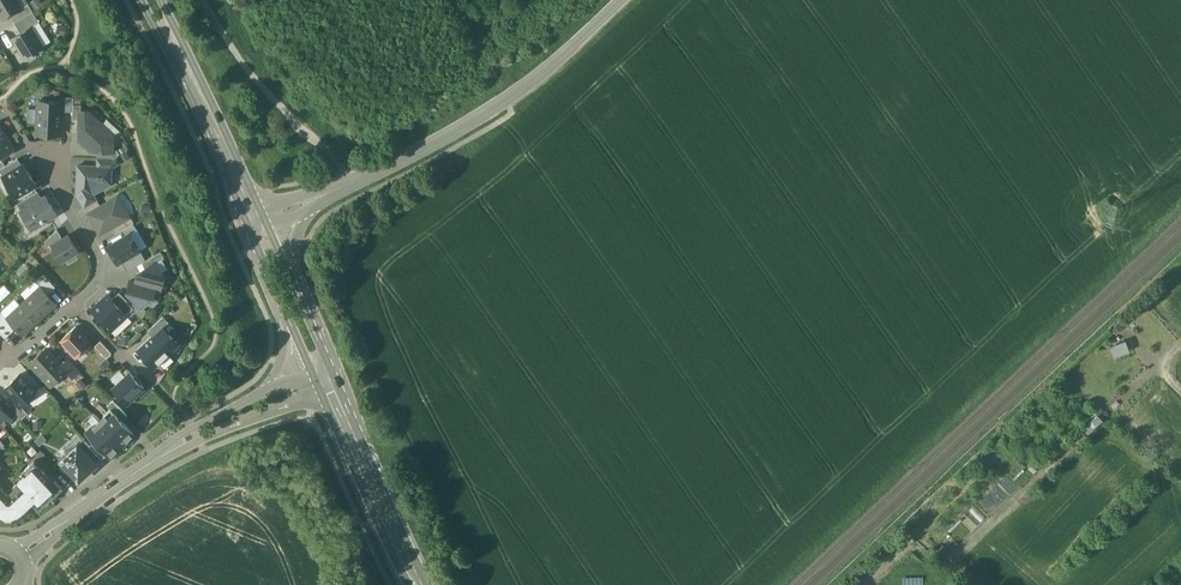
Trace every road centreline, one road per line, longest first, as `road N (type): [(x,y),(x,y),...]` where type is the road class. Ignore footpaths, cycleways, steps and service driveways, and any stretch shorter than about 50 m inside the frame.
road 1 (unclassified): [(317,197),(503,103),(620,0)]
road 2 (track): [(1160,365),(952,561)]
road 3 (secondary): [(149,0),(254,220)]
road 4 (track): [(200,0),(255,82),(329,156),(342,187)]
road 5 (secondary): [(325,378),(417,584)]
road 6 (residential): [(162,455),(281,407),(325,378)]
road 7 (residential): [(74,305),(97,284),(100,261),(34,157)]
road 8 (residential): [(162,455),(26,551)]

